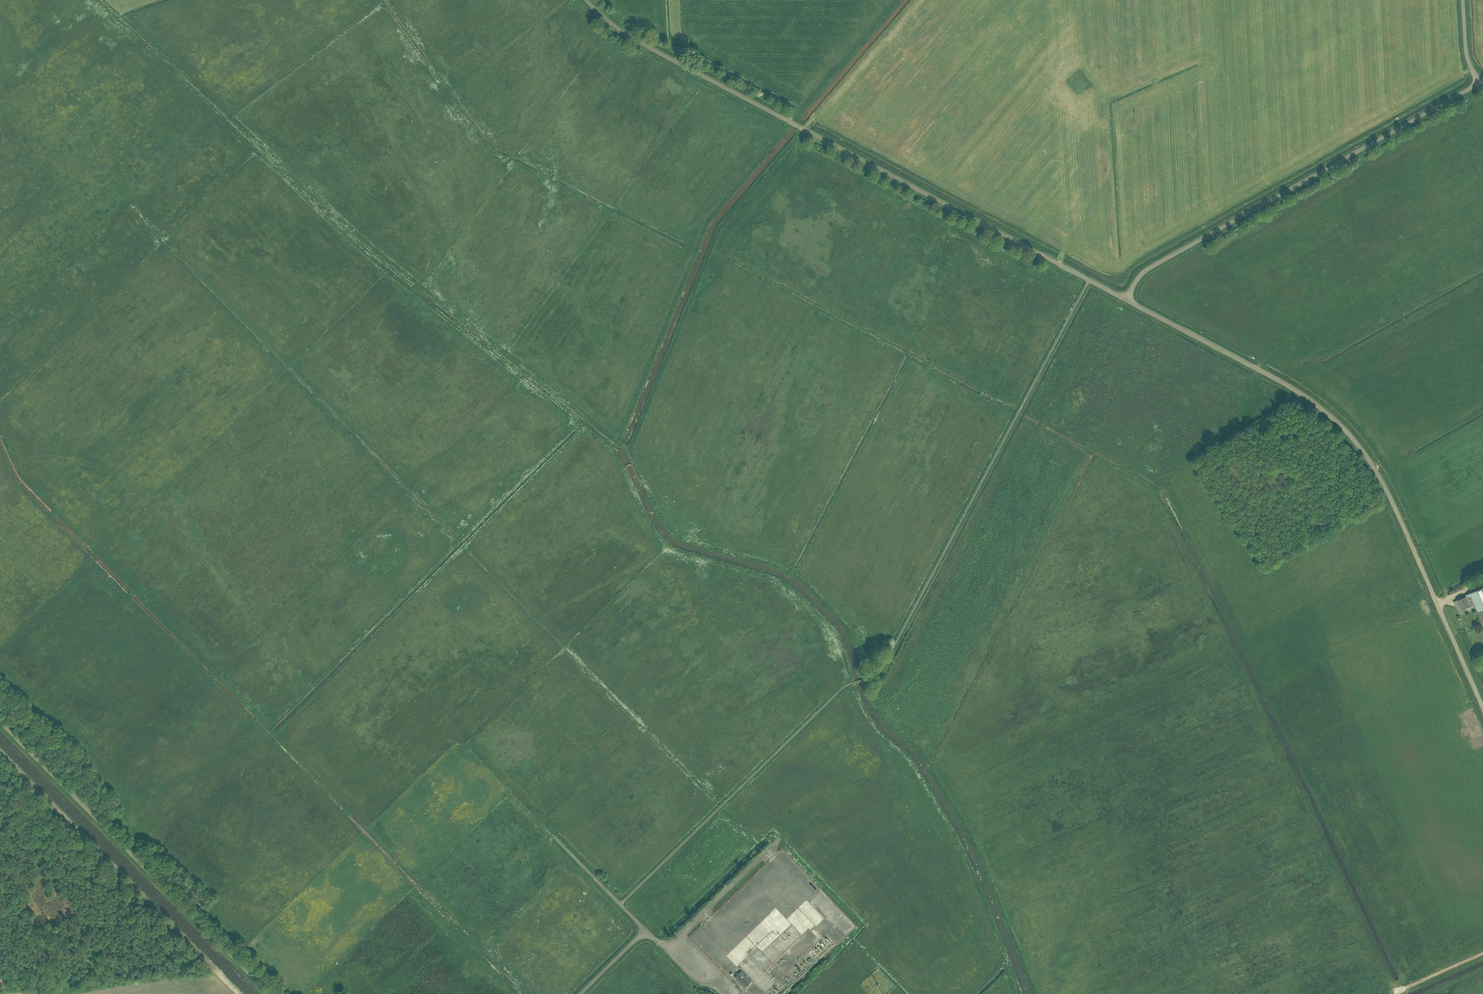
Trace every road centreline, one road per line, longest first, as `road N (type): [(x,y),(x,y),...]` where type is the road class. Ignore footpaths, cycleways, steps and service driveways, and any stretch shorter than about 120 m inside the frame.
road 1 (unclassified): [(1126,299),(633,38),(587,0)]
road 2 (unclassified): [(1482,708),(1399,516),(1349,434),(1299,392),(1126,299)]
road 3 (unclassified): [(1126,299),(1156,263),(1480,83)]
road 4 (unclassified): [(270,993),(0,721)]
road 5 (unclassified): [(580,993),(645,931),(620,904)]

